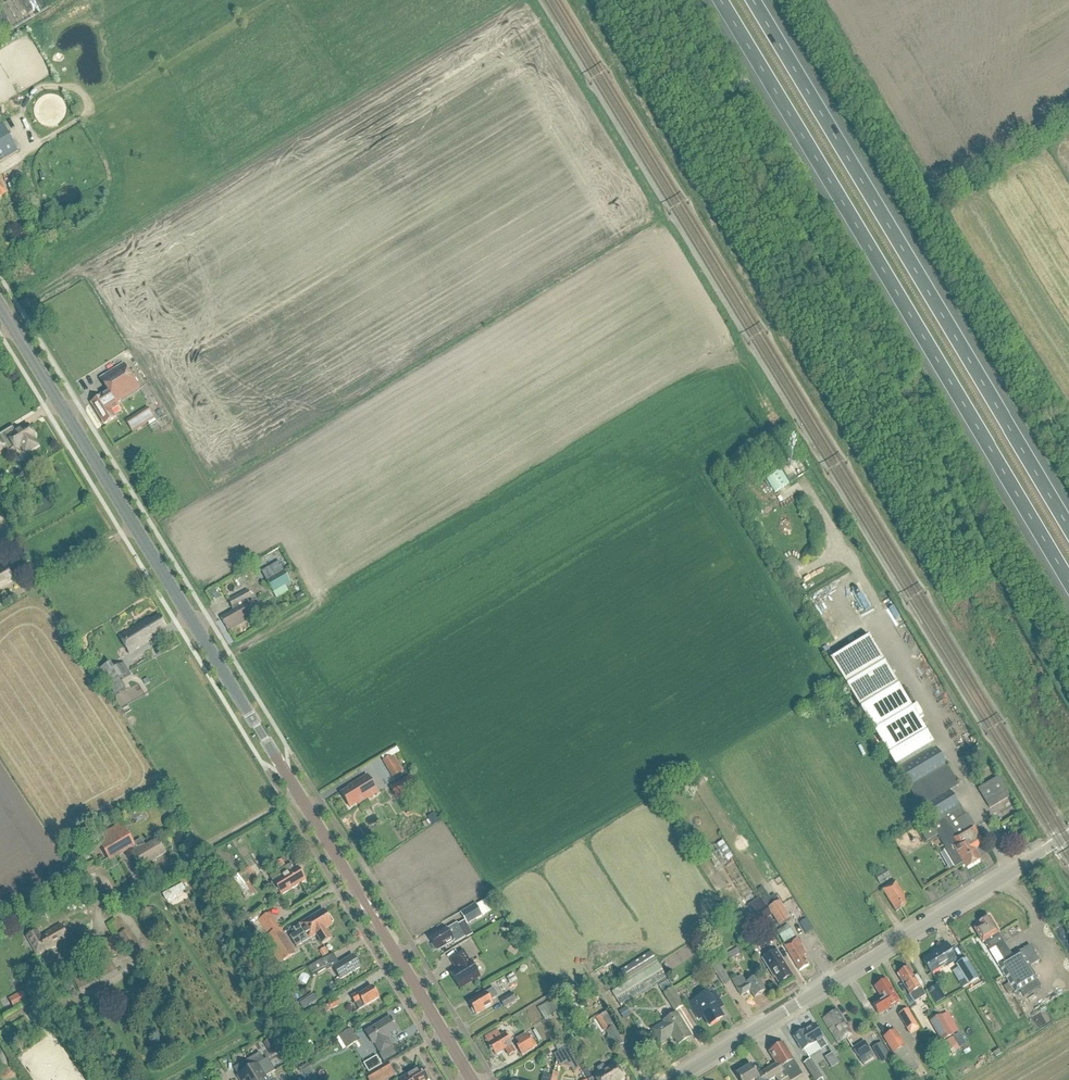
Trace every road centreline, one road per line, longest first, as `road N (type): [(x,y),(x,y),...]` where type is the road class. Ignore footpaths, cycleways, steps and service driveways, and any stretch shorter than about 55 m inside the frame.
road 1 (secondary): [(471,1079),(0,307)]
road 2 (track): [(1068,699),(876,352),(664,0)]
road 3 (motorway): [(715,0),(1068,585)]
road 4 (motorway): [(1068,532),(747,0)]
road 5 (track): [(807,0),(1068,424)]
road 6 (tertiary): [(676,1079),(1068,835)]

